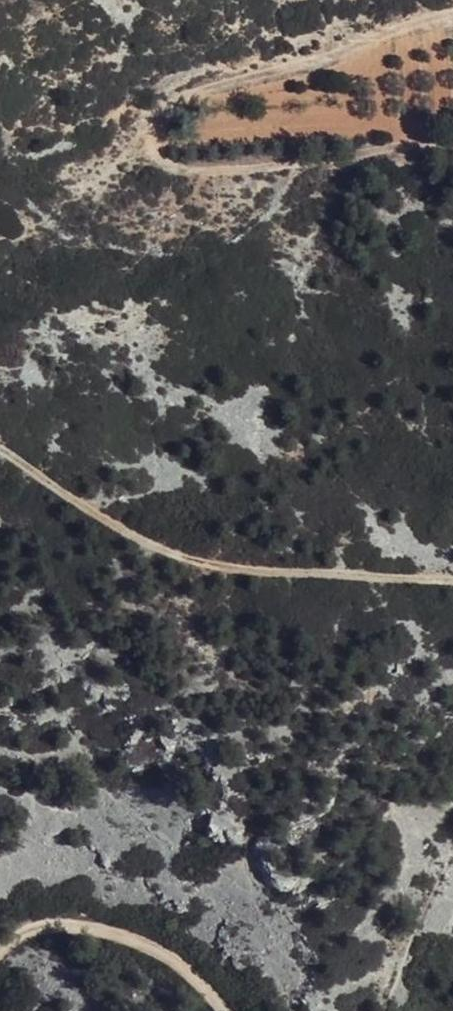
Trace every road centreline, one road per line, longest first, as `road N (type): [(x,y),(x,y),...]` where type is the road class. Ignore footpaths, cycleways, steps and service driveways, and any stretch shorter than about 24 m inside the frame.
road 1 (track): [(0,442),(104,516),(249,575),(452,574)]
road 2 (track): [(452,138),(273,167),(170,153),(165,115),(184,91),(293,67)]
road 3 (track): [(0,951),(38,928),(104,929),(189,970),(225,1010)]
road 4 (track): [(452,17),(293,67)]

